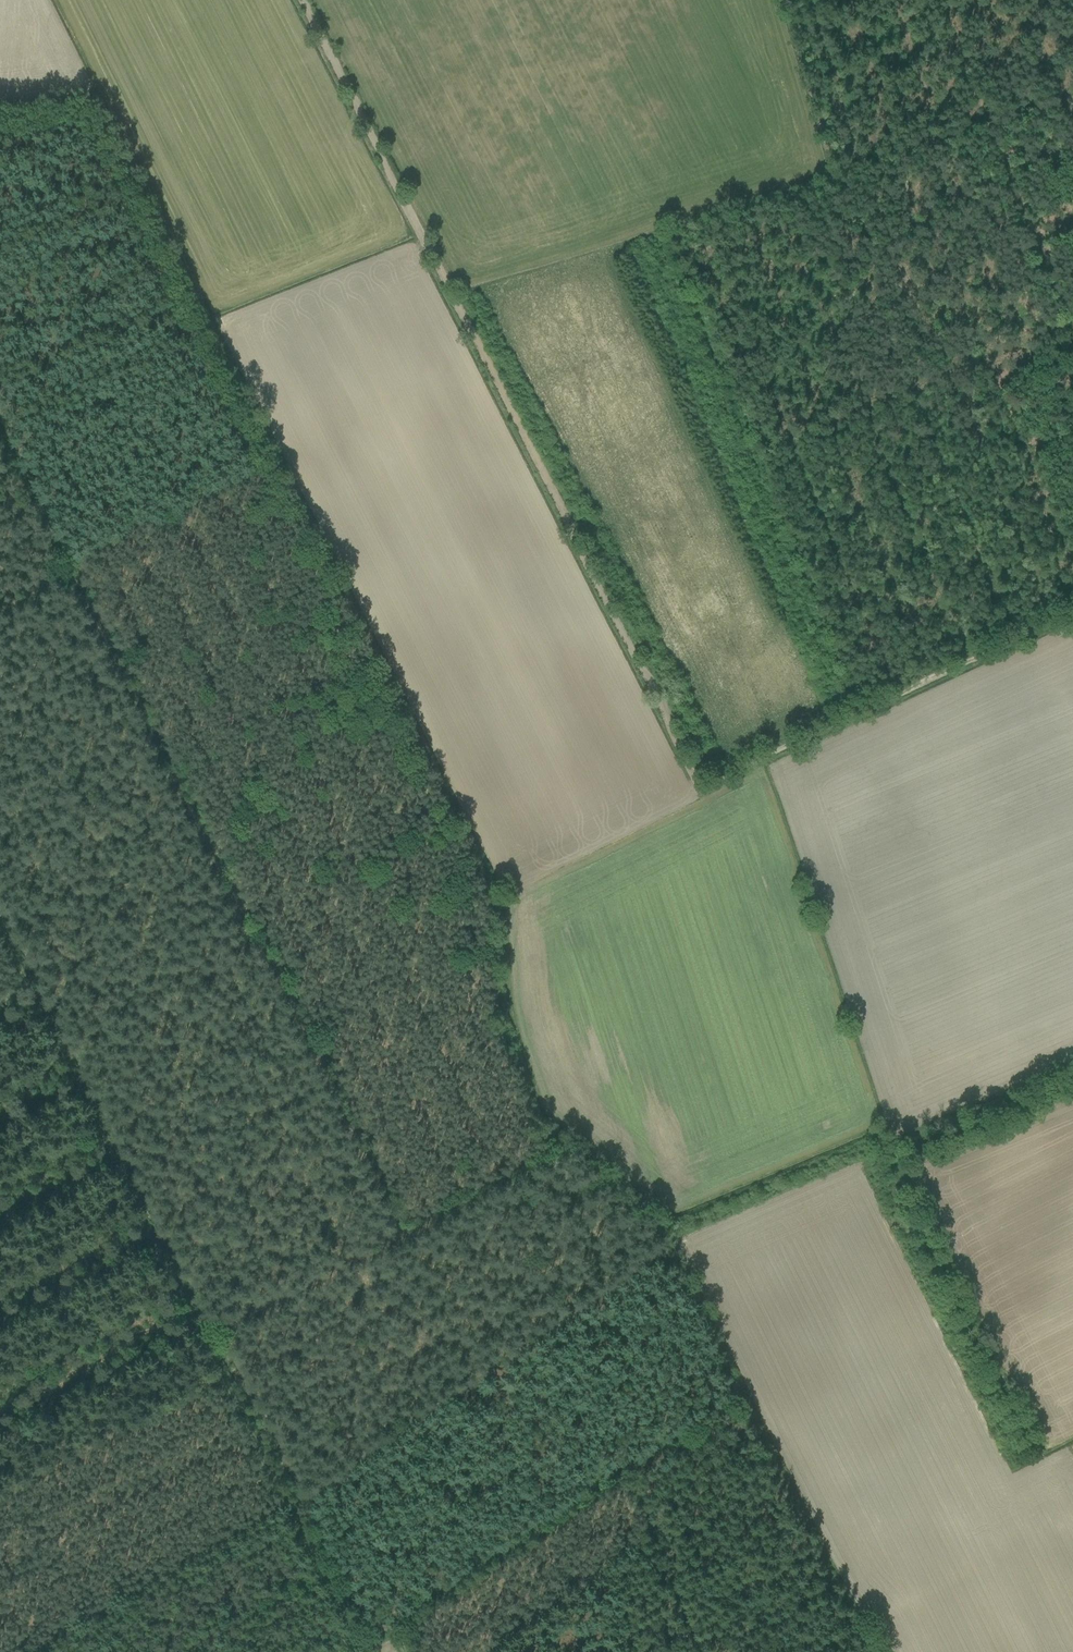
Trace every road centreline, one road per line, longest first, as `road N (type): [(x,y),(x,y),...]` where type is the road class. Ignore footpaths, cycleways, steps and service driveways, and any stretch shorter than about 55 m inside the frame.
road 1 (track): [(347,1651),(367,1639),(206,1334),(403,1235),(0,430)]
road 2 (track): [(300,0),(698,783),(1072,610)]

